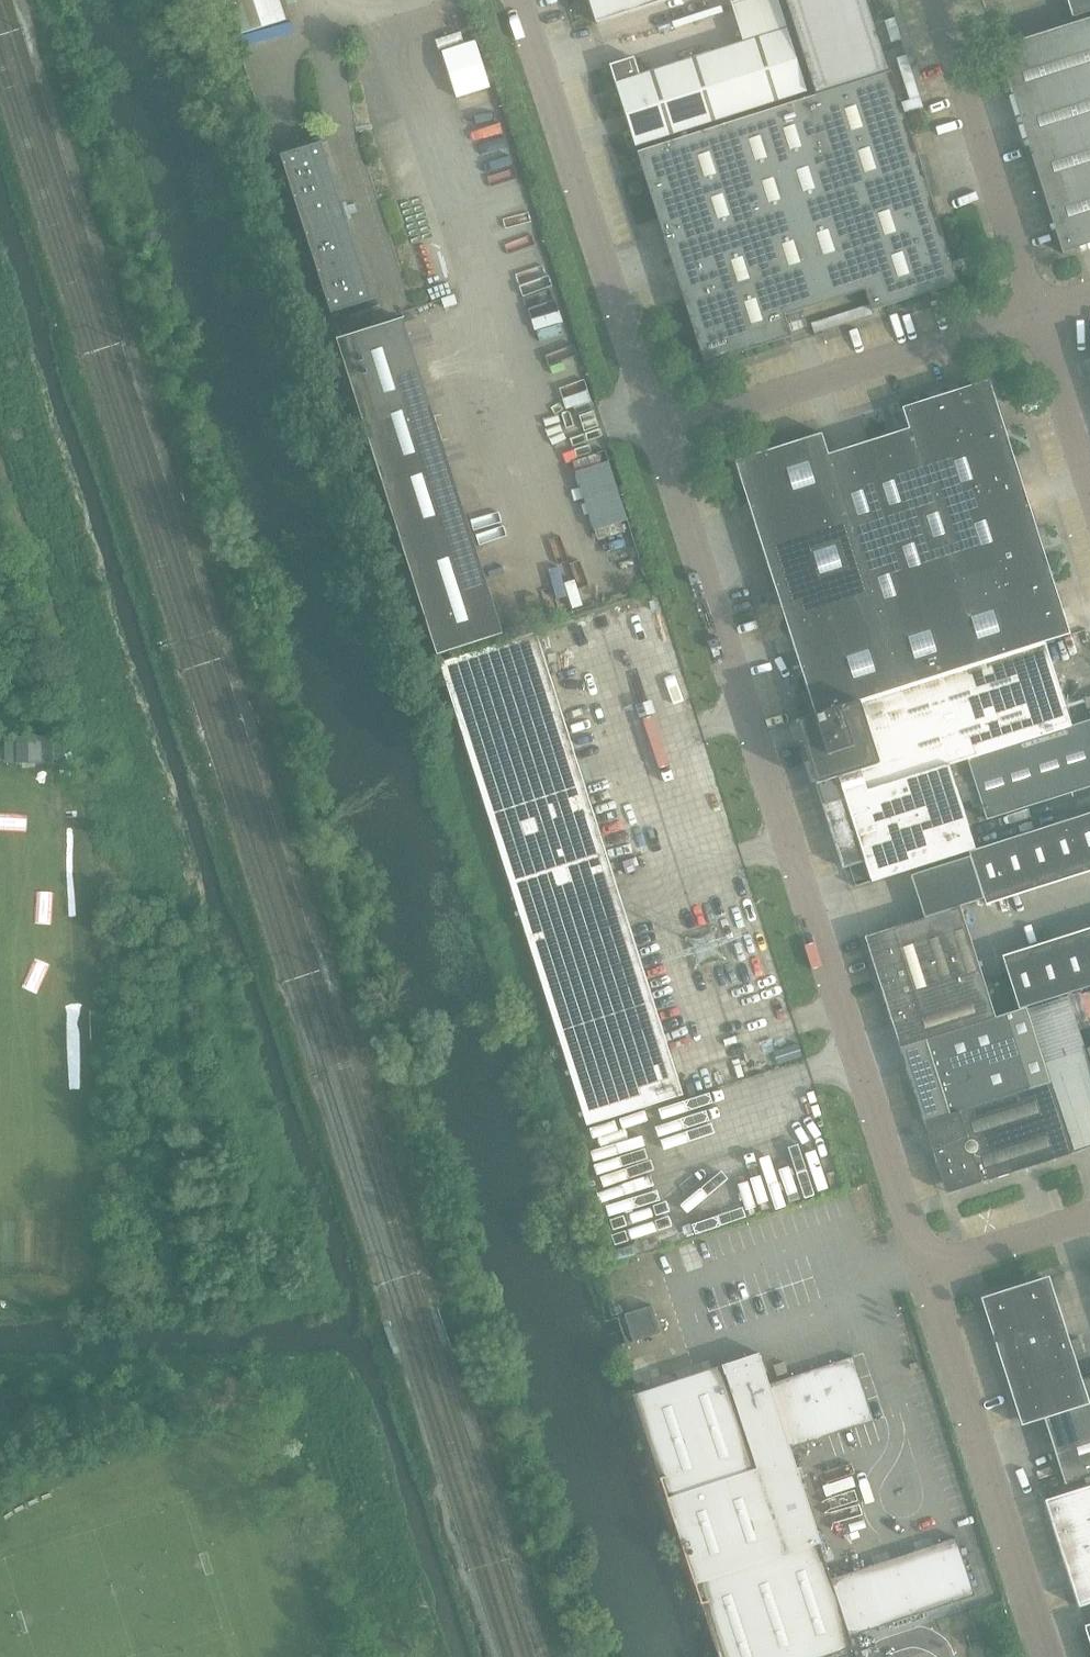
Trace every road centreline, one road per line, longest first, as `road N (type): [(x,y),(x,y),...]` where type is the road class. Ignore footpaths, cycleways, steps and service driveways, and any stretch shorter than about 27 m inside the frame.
road 1 (unclassified): [(922,1263),(656,426)]
road 2 (unclassified): [(656,426),(521,0)]
road 3 (unclassified): [(1048,1656),(922,1263)]
road 4 (unclassified): [(656,426),(1035,313)]
road 5 (unclassified): [(1035,313),(938,0)]
road 6 (unclassified): [(1089,487),(1035,313)]
road 7 (unclassified): [(922,1263),(1089,1213)]

